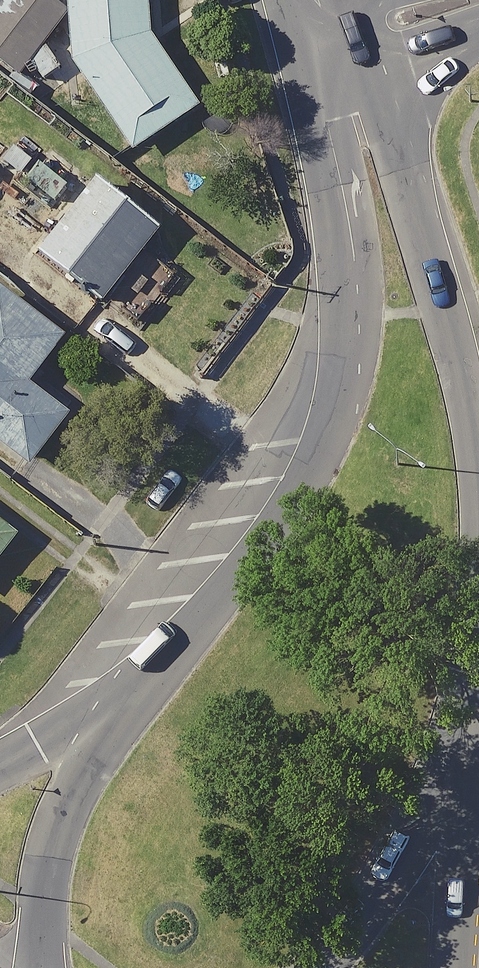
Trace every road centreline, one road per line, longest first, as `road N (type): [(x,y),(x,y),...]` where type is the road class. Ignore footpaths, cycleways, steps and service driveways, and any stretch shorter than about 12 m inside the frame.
road 1 (secondary): [(150,677),(234,594),(303,493),(341,400),(356,299),(333,156),(351,93)]
road 2 (secondary): [(351,93),(400,143),(477,440),(478,561),(464,709)]
road 3 (secondary): [(43,967),(50,859),(150,677)]
road 4 (secondary): [(464,709),(383,894),(322,967)]
road 5 (secondary): [(464,709),(454,967)]
road 6 (primary): [(0,766),(150,677)]
road 7 (tertiary): [(337,48),(478,0)]

